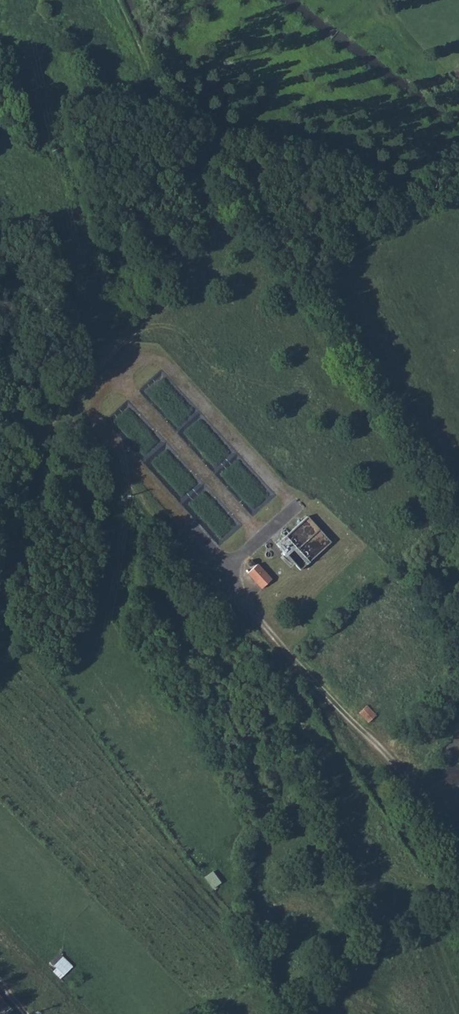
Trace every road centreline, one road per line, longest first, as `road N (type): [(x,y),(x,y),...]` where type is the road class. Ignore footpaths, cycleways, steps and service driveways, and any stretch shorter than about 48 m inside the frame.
road 1 (track): [(458,843),(389,755),(254,613),(233,572)]

